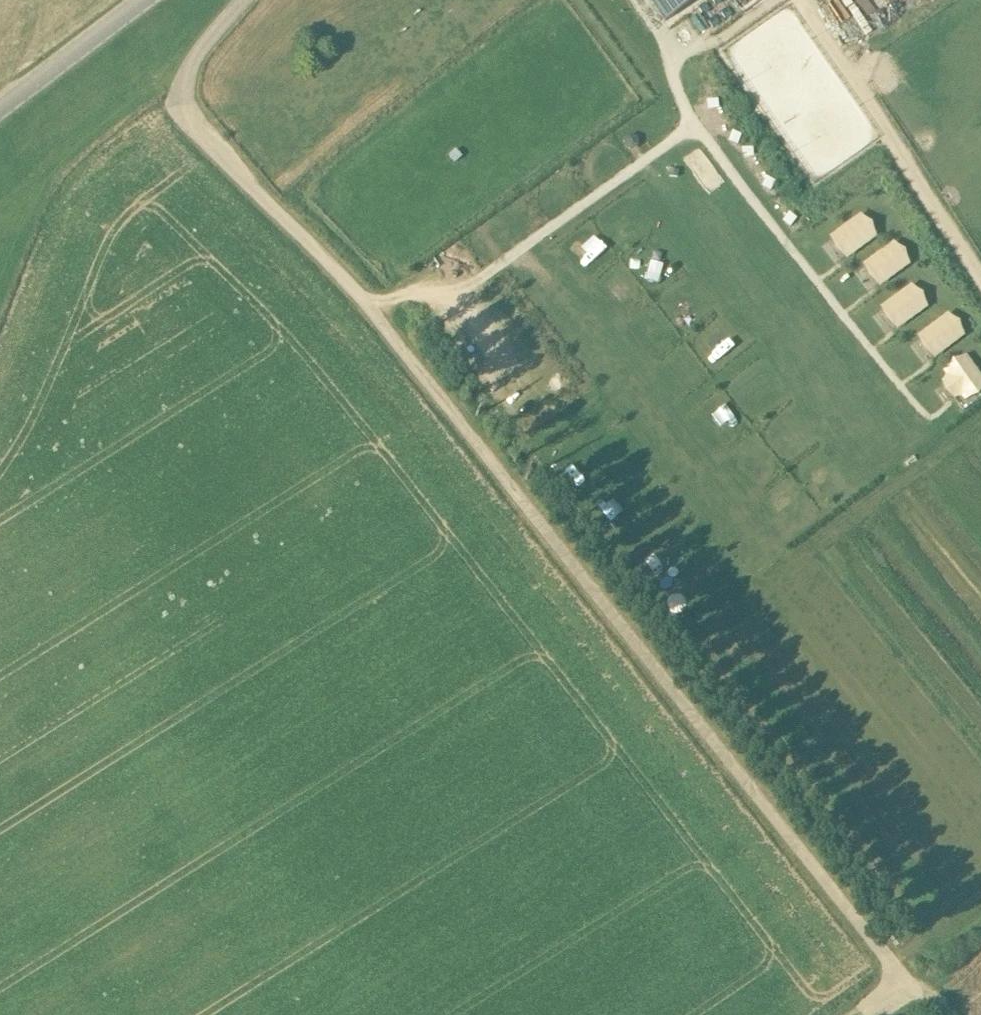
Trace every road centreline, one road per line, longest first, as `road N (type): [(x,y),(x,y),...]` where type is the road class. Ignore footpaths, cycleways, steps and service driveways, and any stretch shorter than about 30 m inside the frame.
road 1 (tertiary): [(0,108),(142,0)]

